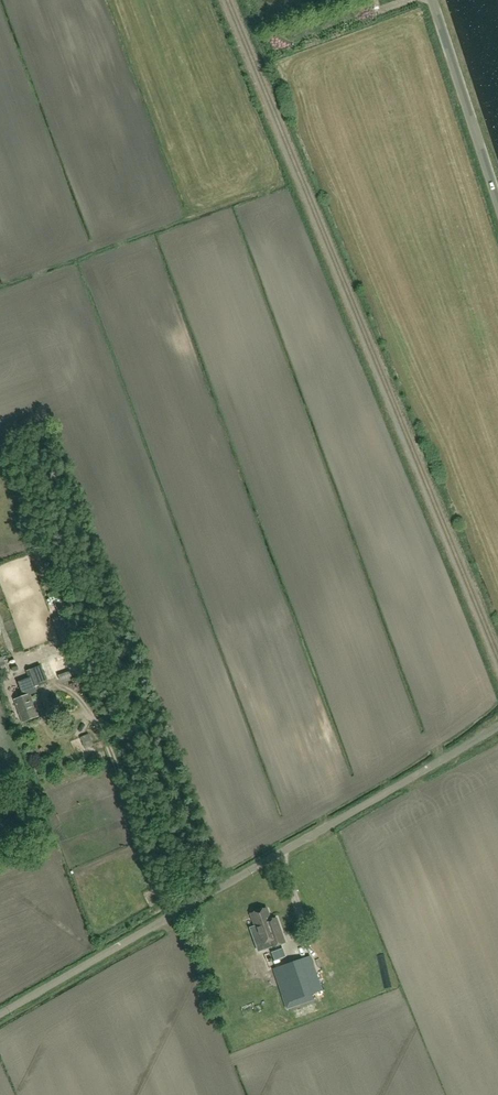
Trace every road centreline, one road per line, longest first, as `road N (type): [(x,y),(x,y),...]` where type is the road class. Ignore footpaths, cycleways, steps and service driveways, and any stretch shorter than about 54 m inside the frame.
road 1 (unclassified): [(0,1015),(497,727)]
road 2 (unclassified): [(497,205),(432,0)]

